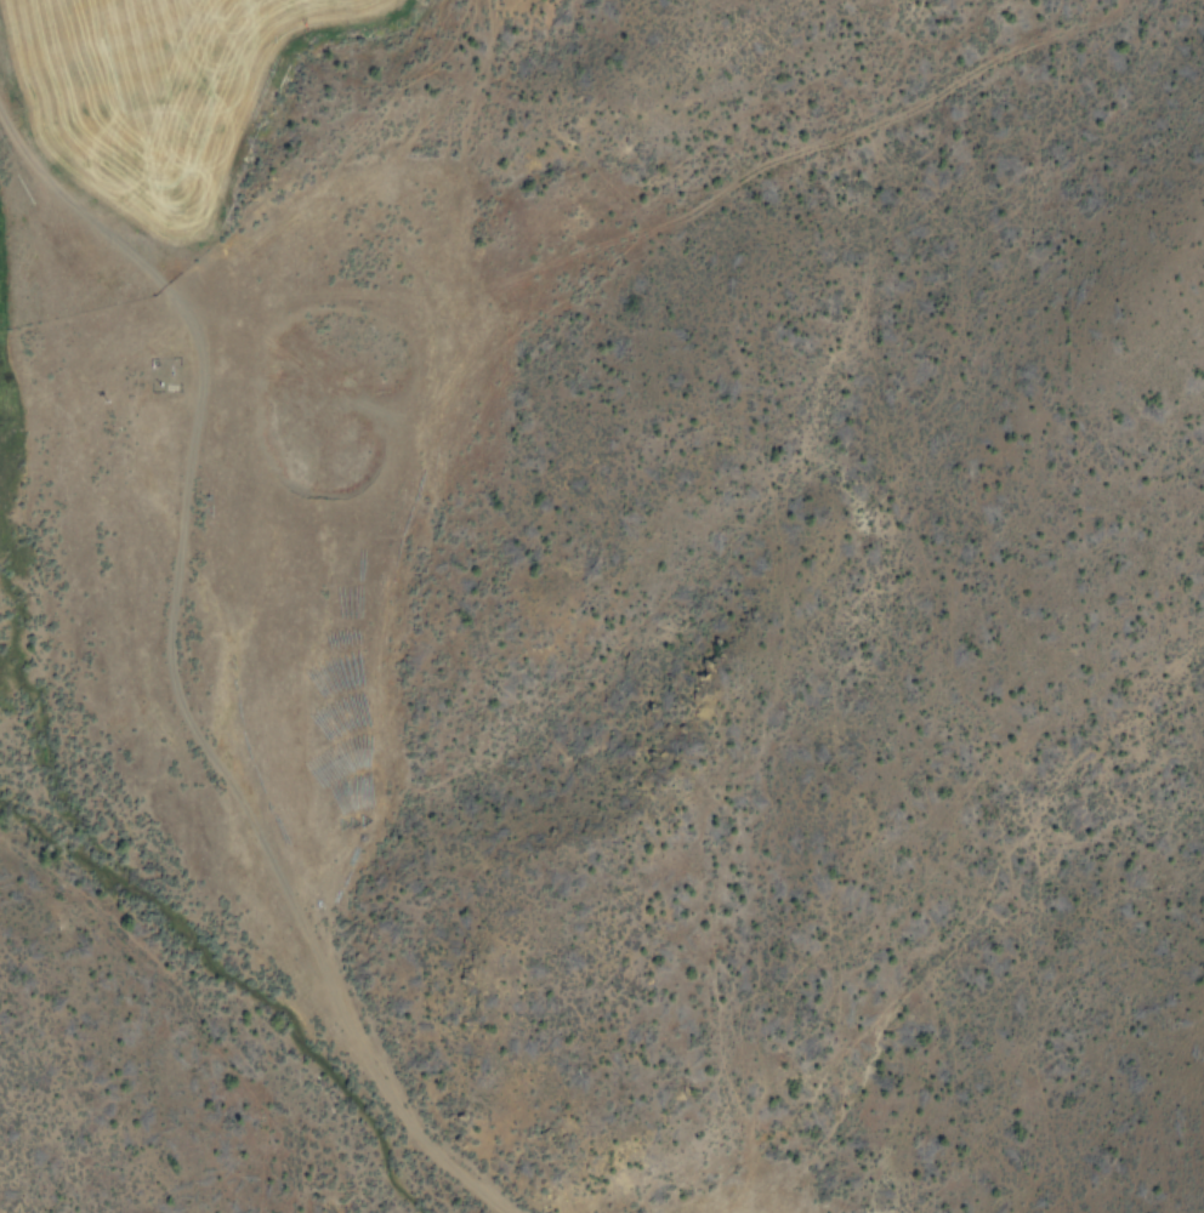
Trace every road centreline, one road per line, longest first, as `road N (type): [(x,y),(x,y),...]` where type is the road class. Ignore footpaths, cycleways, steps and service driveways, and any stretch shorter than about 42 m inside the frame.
road 1 (residential): [(25,0),(55,110),(104,400),(221,727),(394,1082),(488,1184),(708,1212)]

